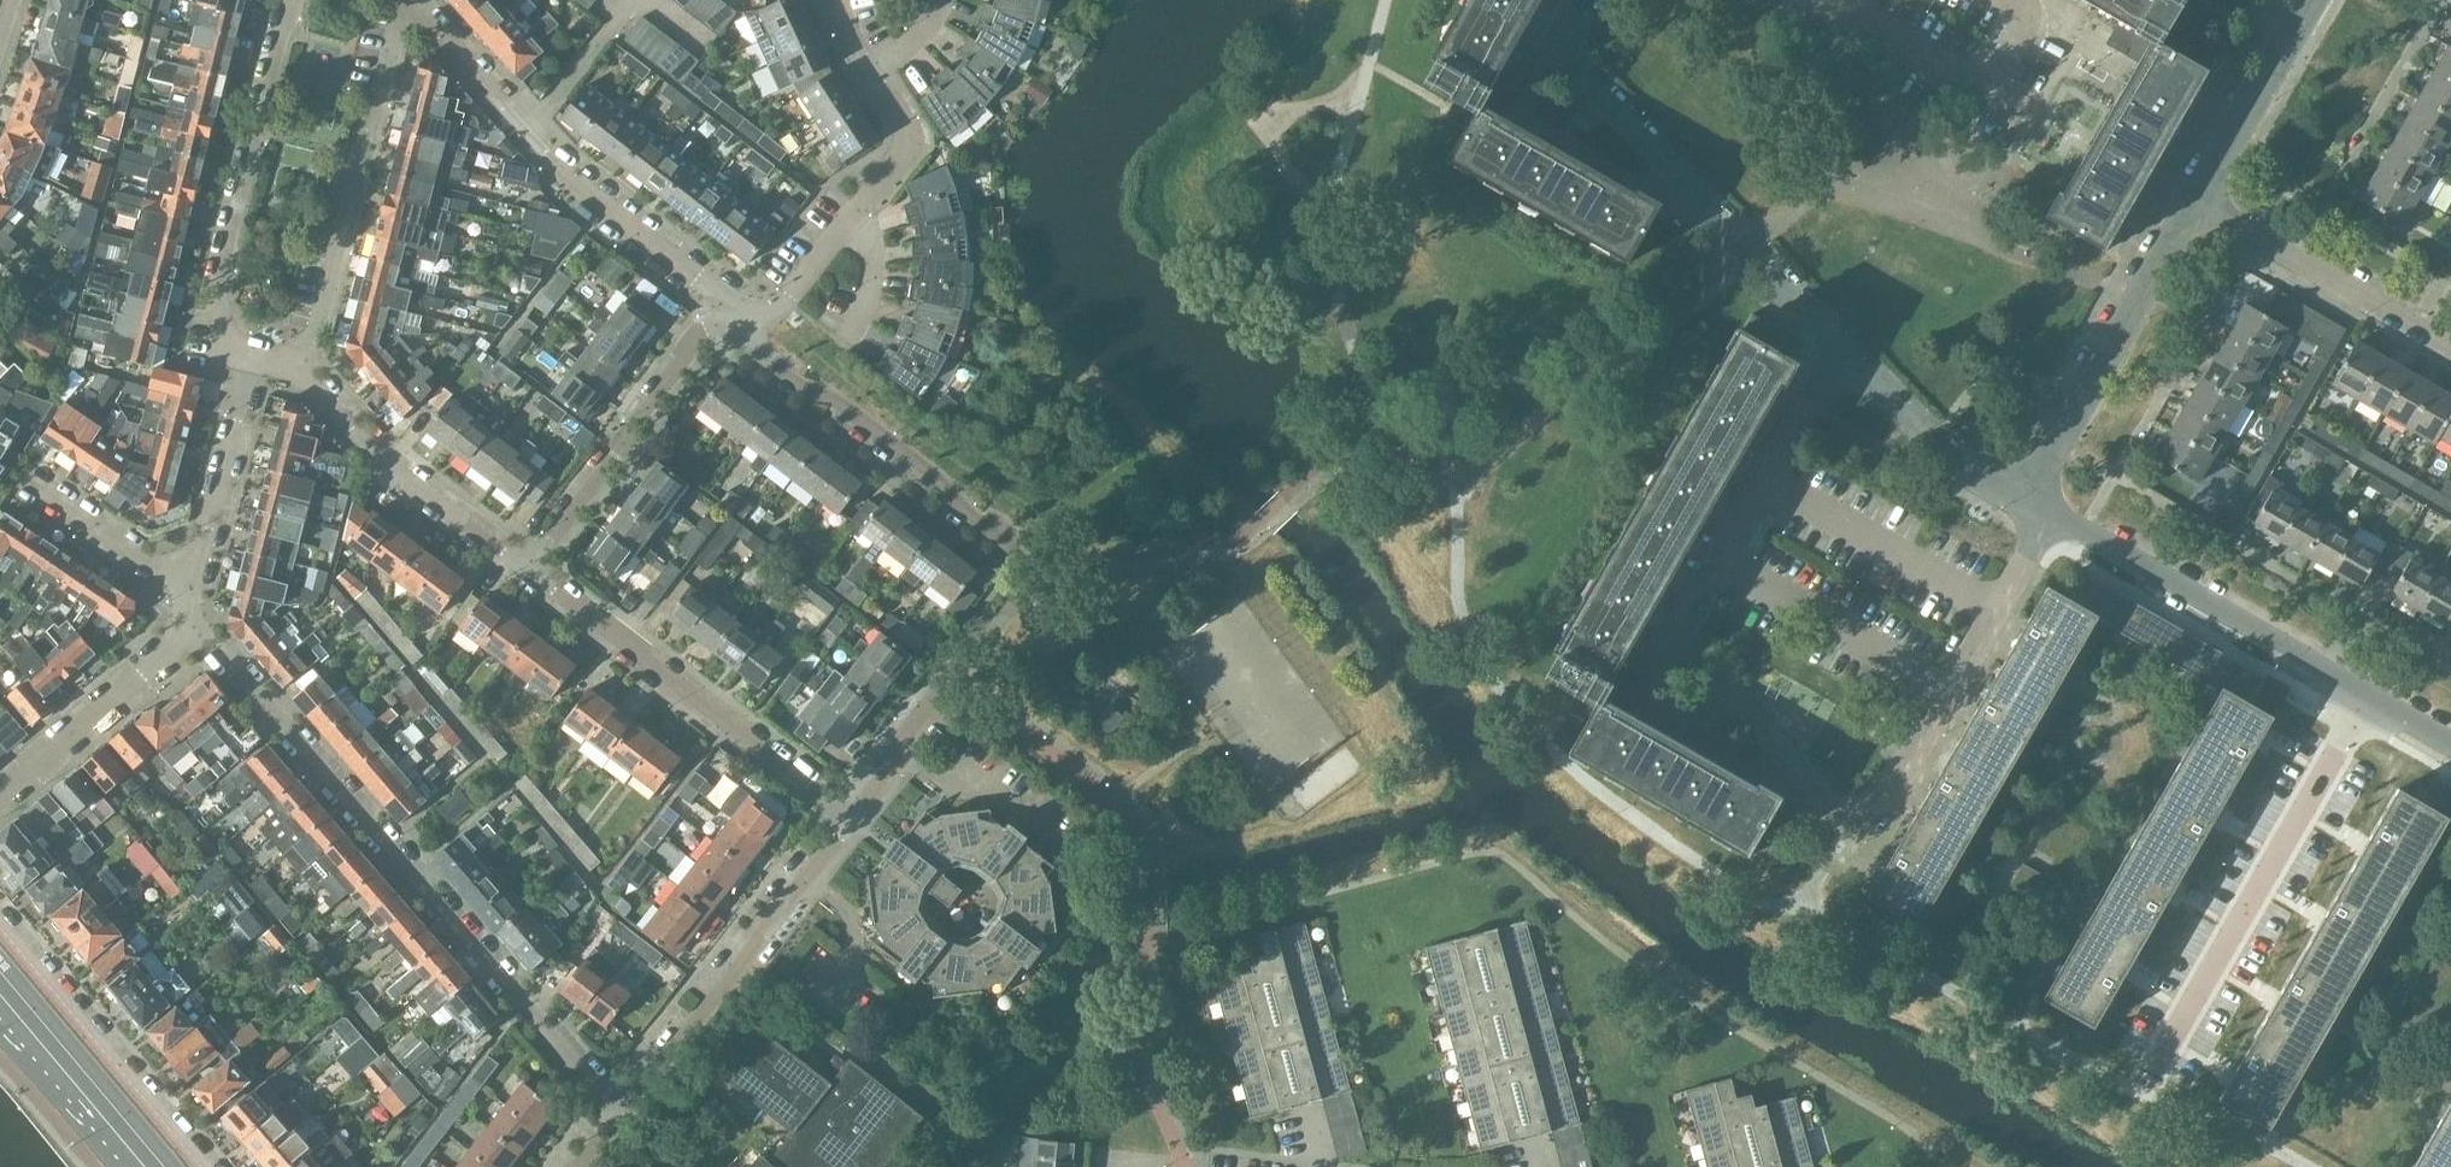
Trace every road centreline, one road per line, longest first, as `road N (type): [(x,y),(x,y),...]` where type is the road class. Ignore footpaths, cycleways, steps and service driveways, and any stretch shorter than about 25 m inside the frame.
road 1 (residential): [(855,816),(905,732),(1040,569),(957,509),(947,485),(833,397),(814,396),(774,366),(750,325)]
road 2 (residential): [(624,1114),(191,629)]
road 3 (unclassified): [(2450,746),(2044,512)]
road 4 (residential): [(1841,345),(1568,61),(1566,29),(1582,0)]
road 5 (residential): [(725,301),(566,173),(500,106),(444,33),(414,11)]
road 6 (residential): [(855,816),(529,570)]
road 7 (residential): [(293,0),(213,320),(223,336),(251,352)]
road 8 (residential): [(296,365),(349,194),(384,42),(414,11)]
road 9 (residential): [(624,1114),(855,816)]
road 10 (residential): [(1851,823),(1884,802),(2037,540),(2044,512)]
road 11 (residential): [(2044,512),(2043,469),(2194,199)]
road 12 (residential): [(1841,345),(1675,641)]
road 13 (residential): [(529,570),(725,301)]
road 14 (residential): [(750,325),(788,300),(907,148),(909,130),(871,71)]
road 15 (residential): [(206,1166),(0,919)]
road 16 (residential): [(529,570),(363,443),(296,365)]
road 17 (residential): [(2450,348),(2194,199)]
road 18 (residential): [(2044,512),(1975,477),(1928,439),(1841,345)]
road 19 (residential): [(0,793),(191,629)]
road 20 (residential): [(186,578),(205,541),(251,352)]
road 21 (residential): [(2194,199),(2311,0)]
road 22 (residential): [(186,578),(25,480)]
road 23 (secondary): [(151,1166),(33,1032)]
road 24 (residential): [(1963,74),(1835,0)]

